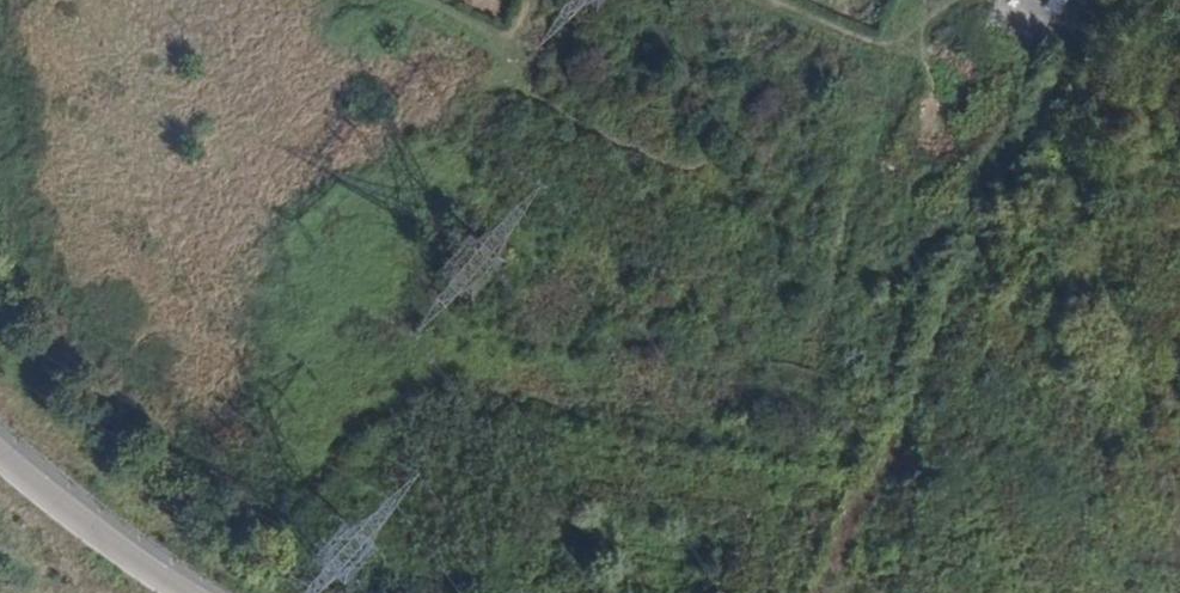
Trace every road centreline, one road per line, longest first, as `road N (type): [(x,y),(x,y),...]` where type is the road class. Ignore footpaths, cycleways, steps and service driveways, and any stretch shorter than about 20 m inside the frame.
road 1 (trunk): [(182,592),(0,455)]

